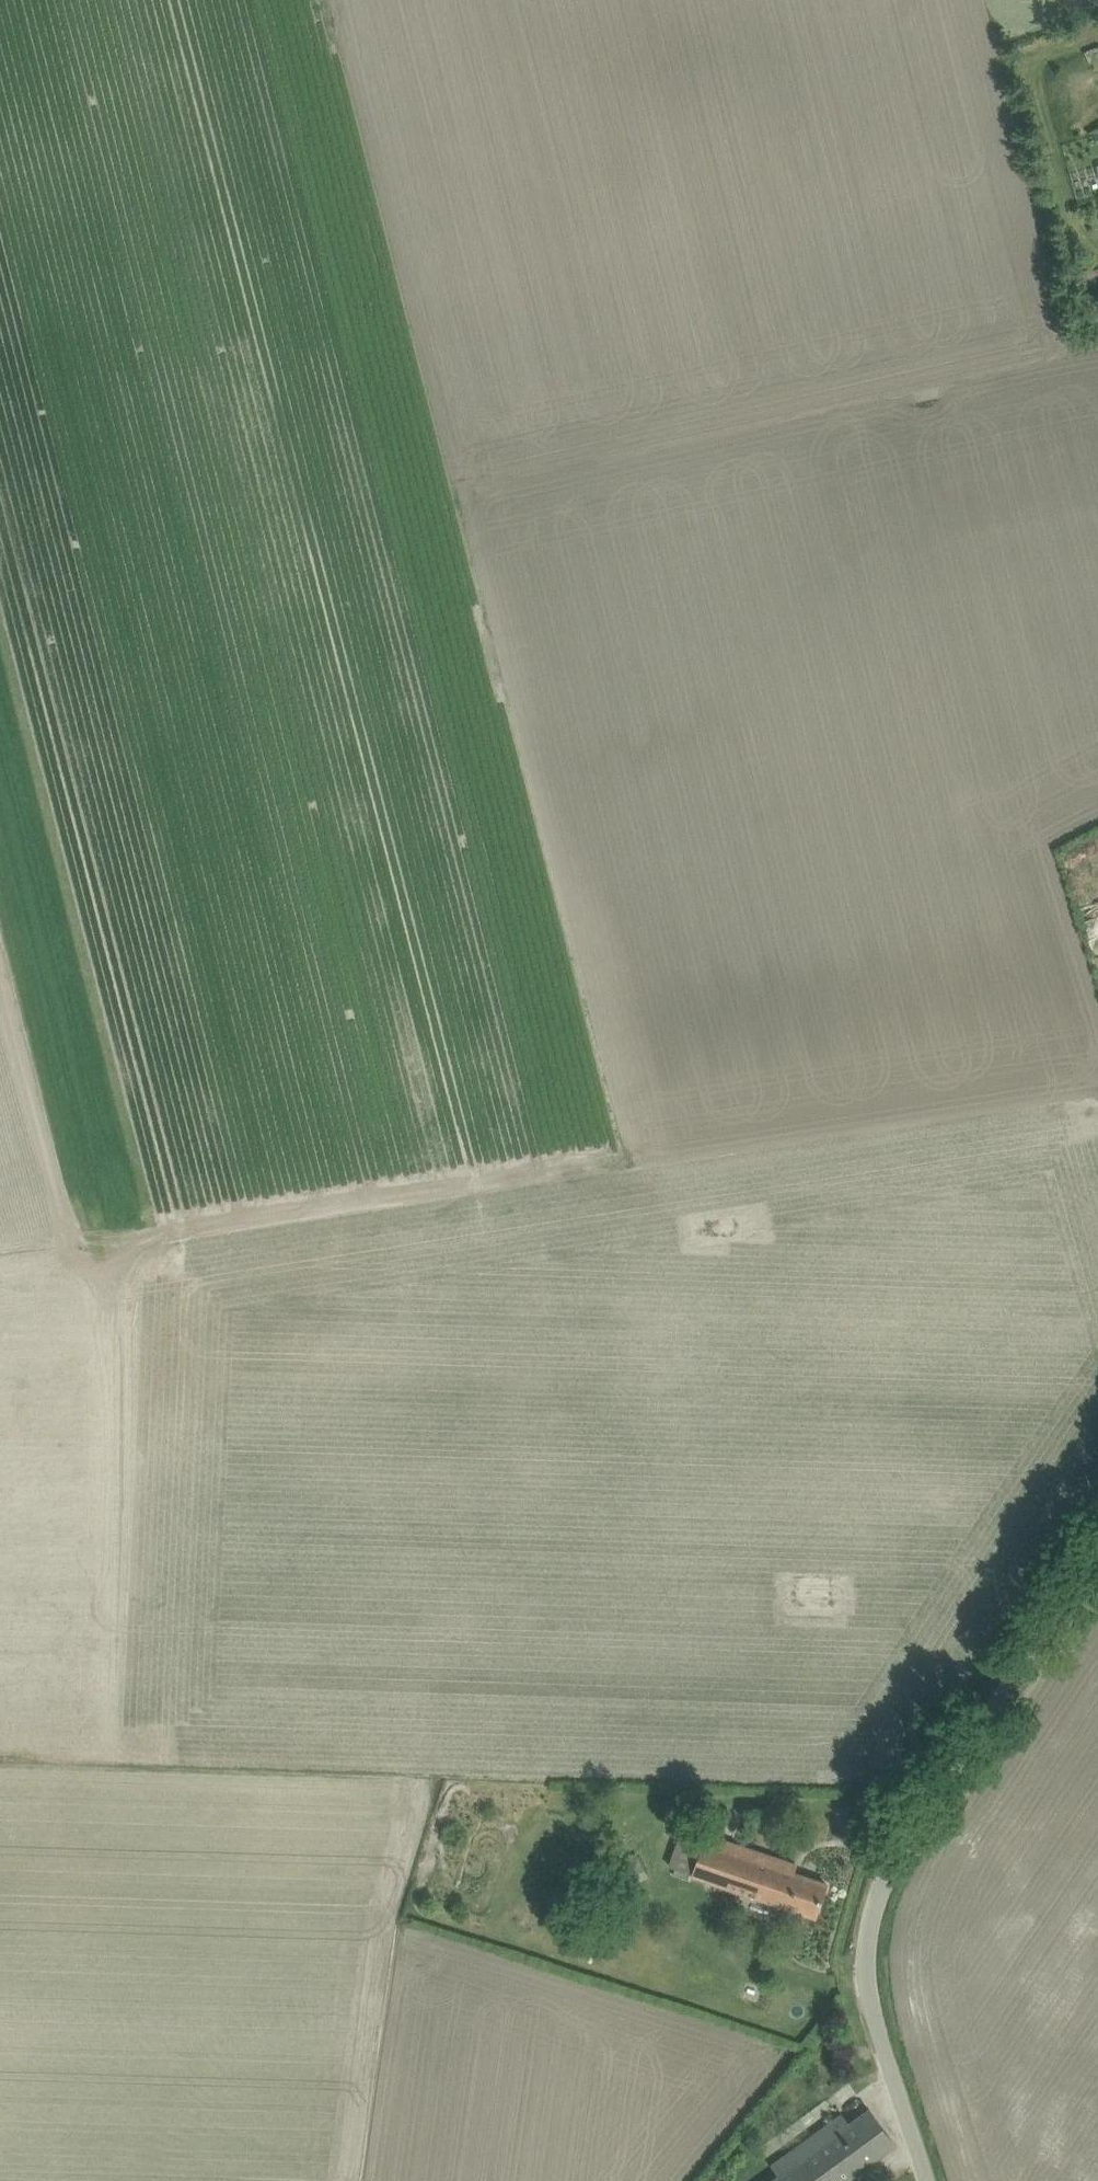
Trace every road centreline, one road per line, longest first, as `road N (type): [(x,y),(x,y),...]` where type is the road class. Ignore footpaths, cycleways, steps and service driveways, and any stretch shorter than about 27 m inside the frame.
road 1 (unclassified): [(926,2180),(870,1993),(880,1893),(917,1823),(1097,1546)]

